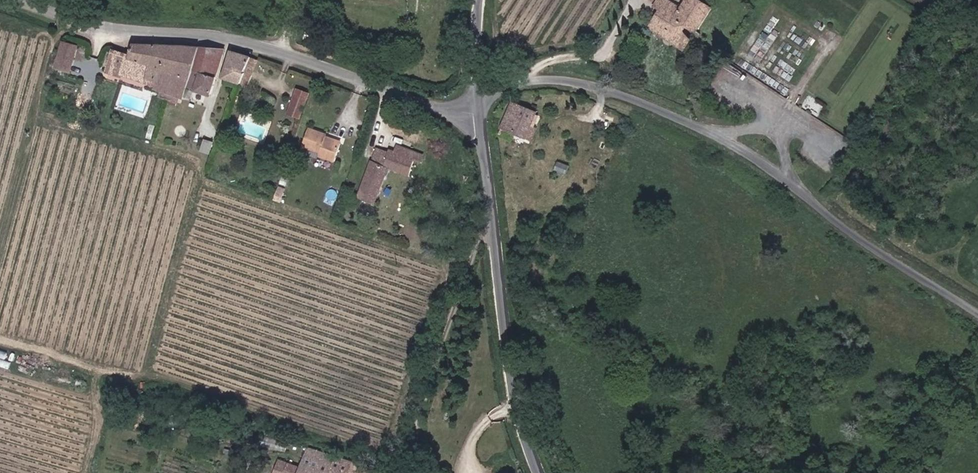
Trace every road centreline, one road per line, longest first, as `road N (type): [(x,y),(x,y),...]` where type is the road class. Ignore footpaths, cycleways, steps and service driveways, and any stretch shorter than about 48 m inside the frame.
road 1 (unclassified): [(480,97),(520,79),(574,81),(672,114),(803,191),(977,313)]
road 2 (unclassified): [(27,0),(114,26),(260,44),(424,102),(481,113)]
road 3 (tertiary): [(540,472),(507,345),(481,113)]

